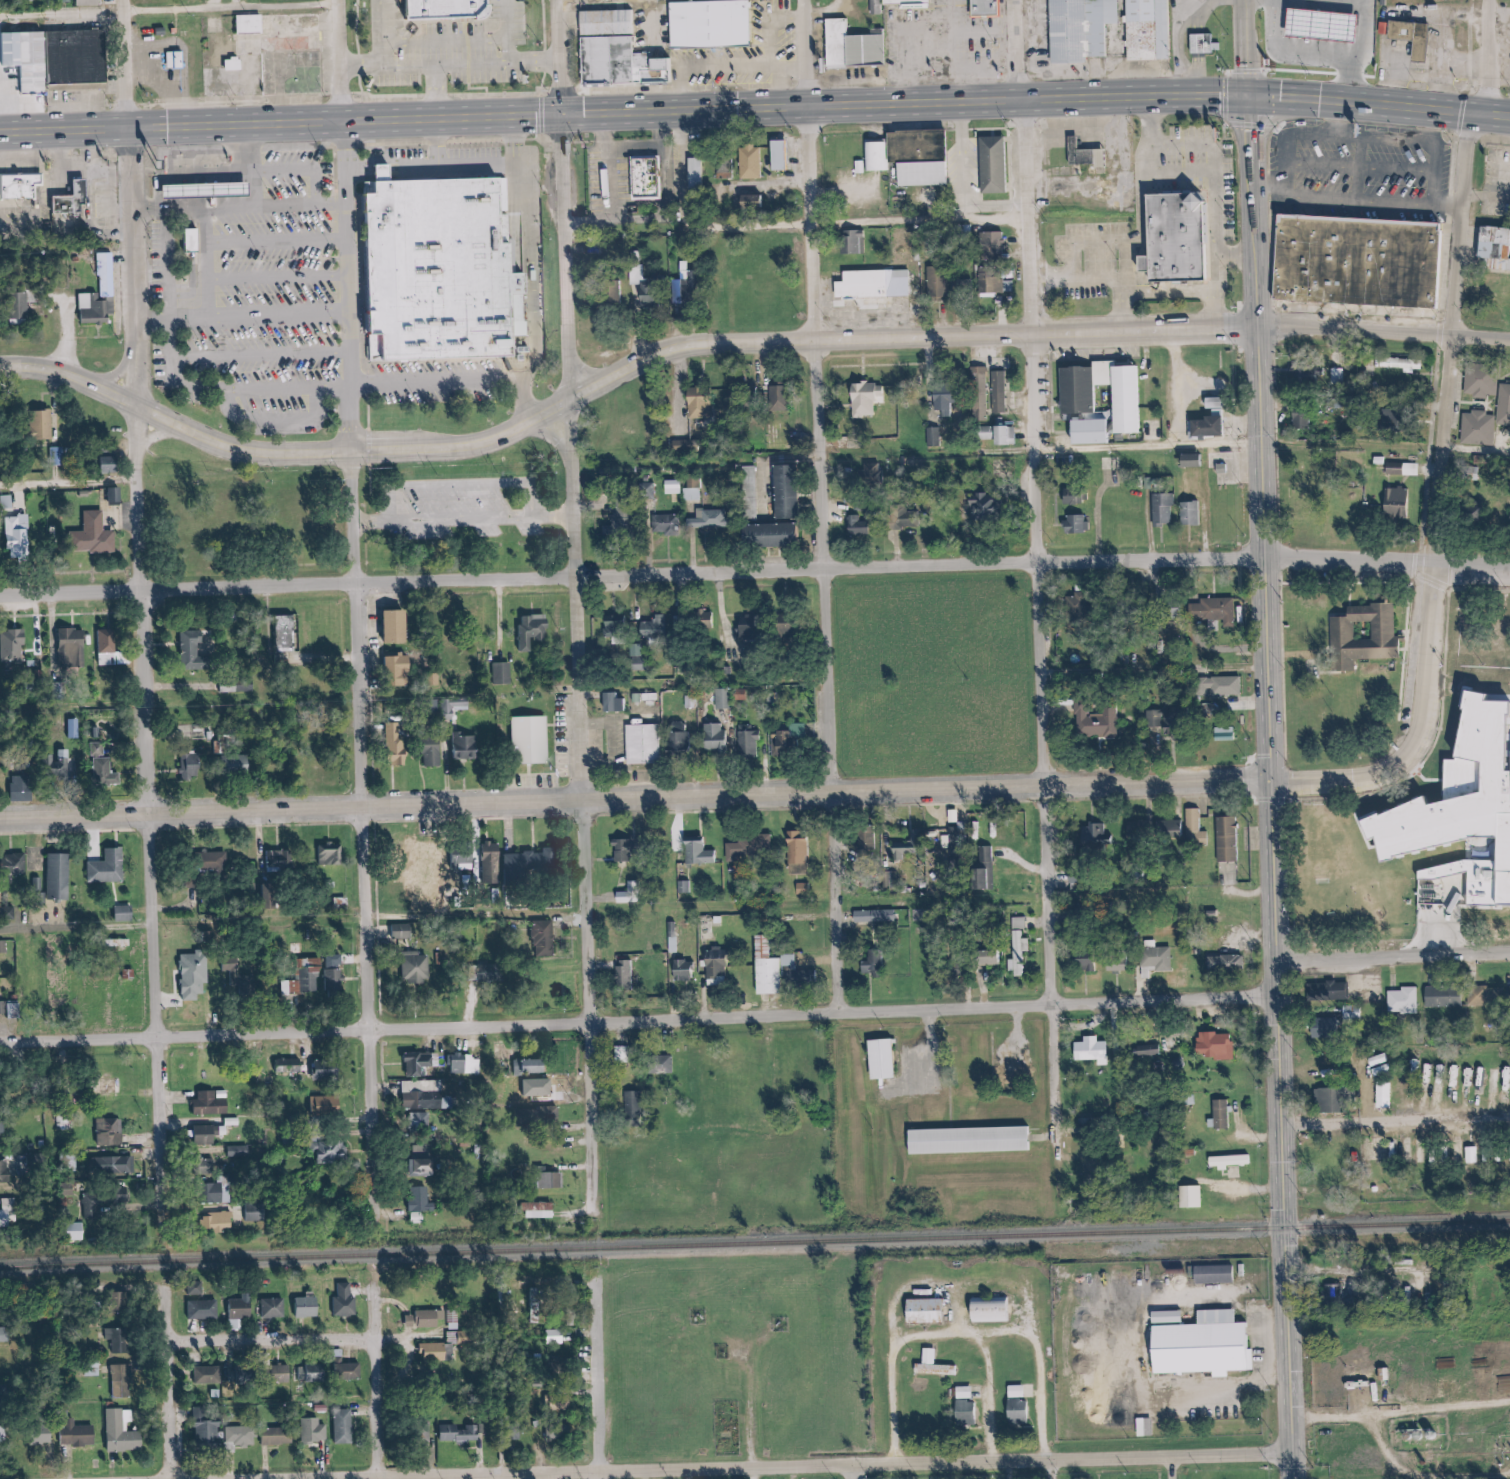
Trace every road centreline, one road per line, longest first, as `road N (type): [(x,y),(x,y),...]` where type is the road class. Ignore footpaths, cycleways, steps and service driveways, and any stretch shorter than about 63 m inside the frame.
road 1 (residential): [(1509,566),(1274,558),(1047,562),(0,595)]
road 2 (primary): [(1488,113),(1255,92),(0,132)]
road 3 (tertiary): [(0,366),(64,371),(240,449),(363,452),(480,446),(683,344),(1266,326)]
road 4 (residential): [(1282,999),(0,1041)]
road 5 (tertiary): [(0,821),(1280,779)]
road 6 (residential): [(847,1014),(812,0)]
road 7 (secondary): [(1282,999),(1255,92)]
road 8 (residential): [(379,1478),(1285,1455)]
road 9 (residential): [(167,1232),(143,592),(147,407)]
road 10 (tertiary): [(585,801),(582,390),(563,0)]
road 11 (residential): [(381,1206),(363,452)]
road 12 (residential): [(1404,761),(1428,724),(1472,209),(1488,113)]
road 13 (residential): [(1073,1177),(1064,1135),(1047,562)]
road 14 (residential): [(1047,562),(1027,0)]
road 15 (secondary): [(1286,1478),(1282,999)]
road 16 (residential): [(592,1215),(585,801)]
road 17 (residential): [(147,407),(135,0)]
road 18 (residential): [(1266,326),(1509,339)]
road 19 (residential): [(1509,951),(1284,962)]
road 20 (residential): [(1287,1125),(1509,1113)]
road 21 (residential): [(378,1342),(172,1341)]
road 22 (residential): [(592,1478),(590,1282)]
road 23 (residential): [(173,1478),(172,1341)]
road 24 (residential): [(379,1478),(378,1342)]
road 25 (residential): [(1280,779),(1373,779),(1404,761)]

